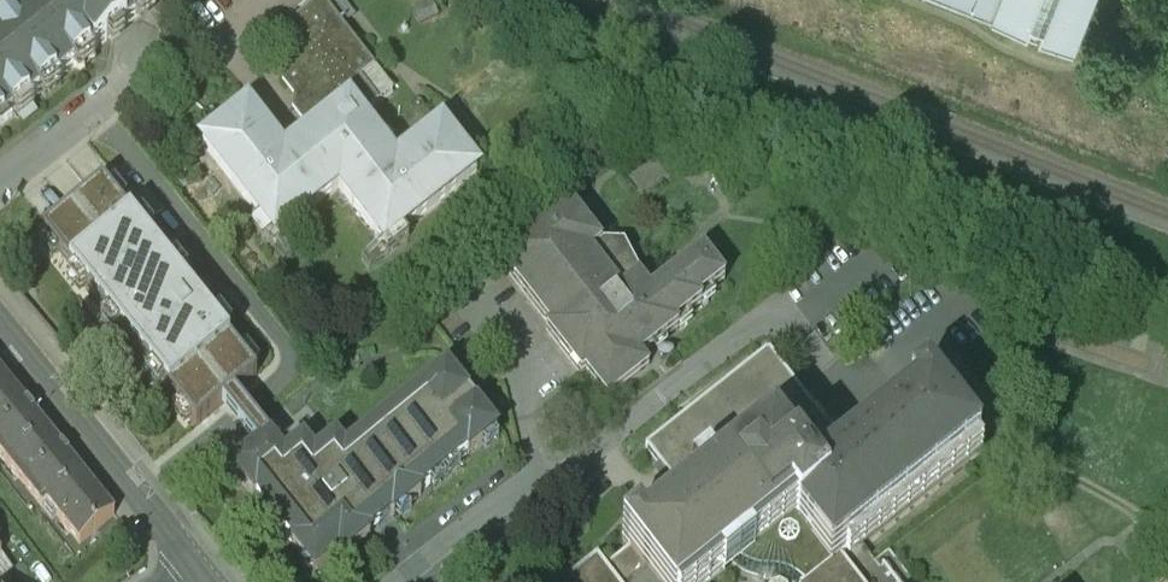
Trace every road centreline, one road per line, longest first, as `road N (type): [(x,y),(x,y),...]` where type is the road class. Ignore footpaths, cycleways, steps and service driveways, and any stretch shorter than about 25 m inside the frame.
road 1 (secondary): [(0,320),(197,559)]

